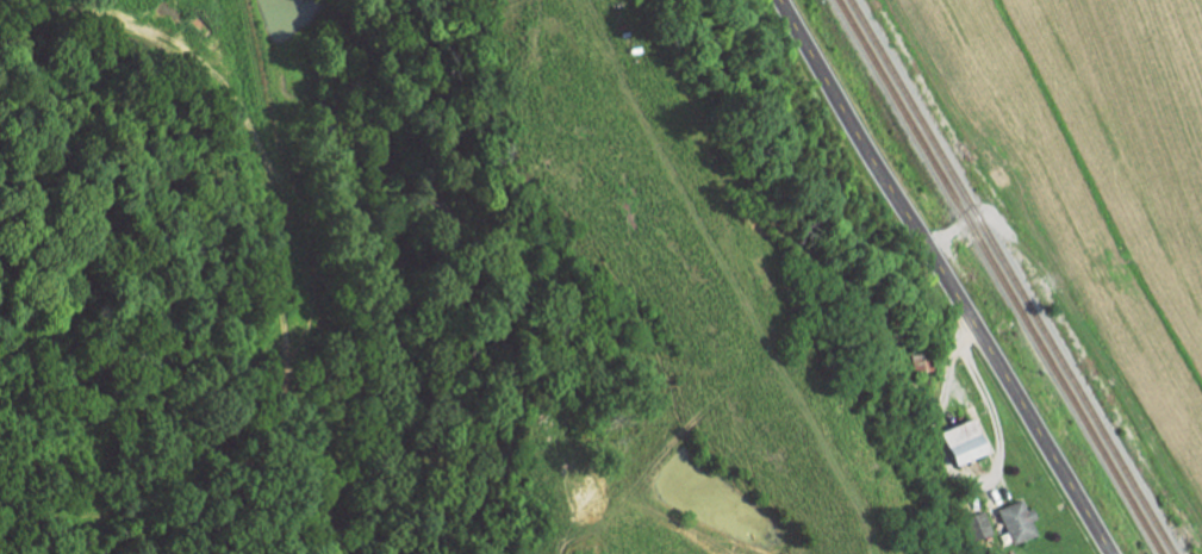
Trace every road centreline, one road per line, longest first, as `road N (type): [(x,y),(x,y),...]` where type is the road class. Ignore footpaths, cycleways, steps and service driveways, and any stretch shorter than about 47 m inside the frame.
road 1 (secondary): [(1107,553),(782,0)]

